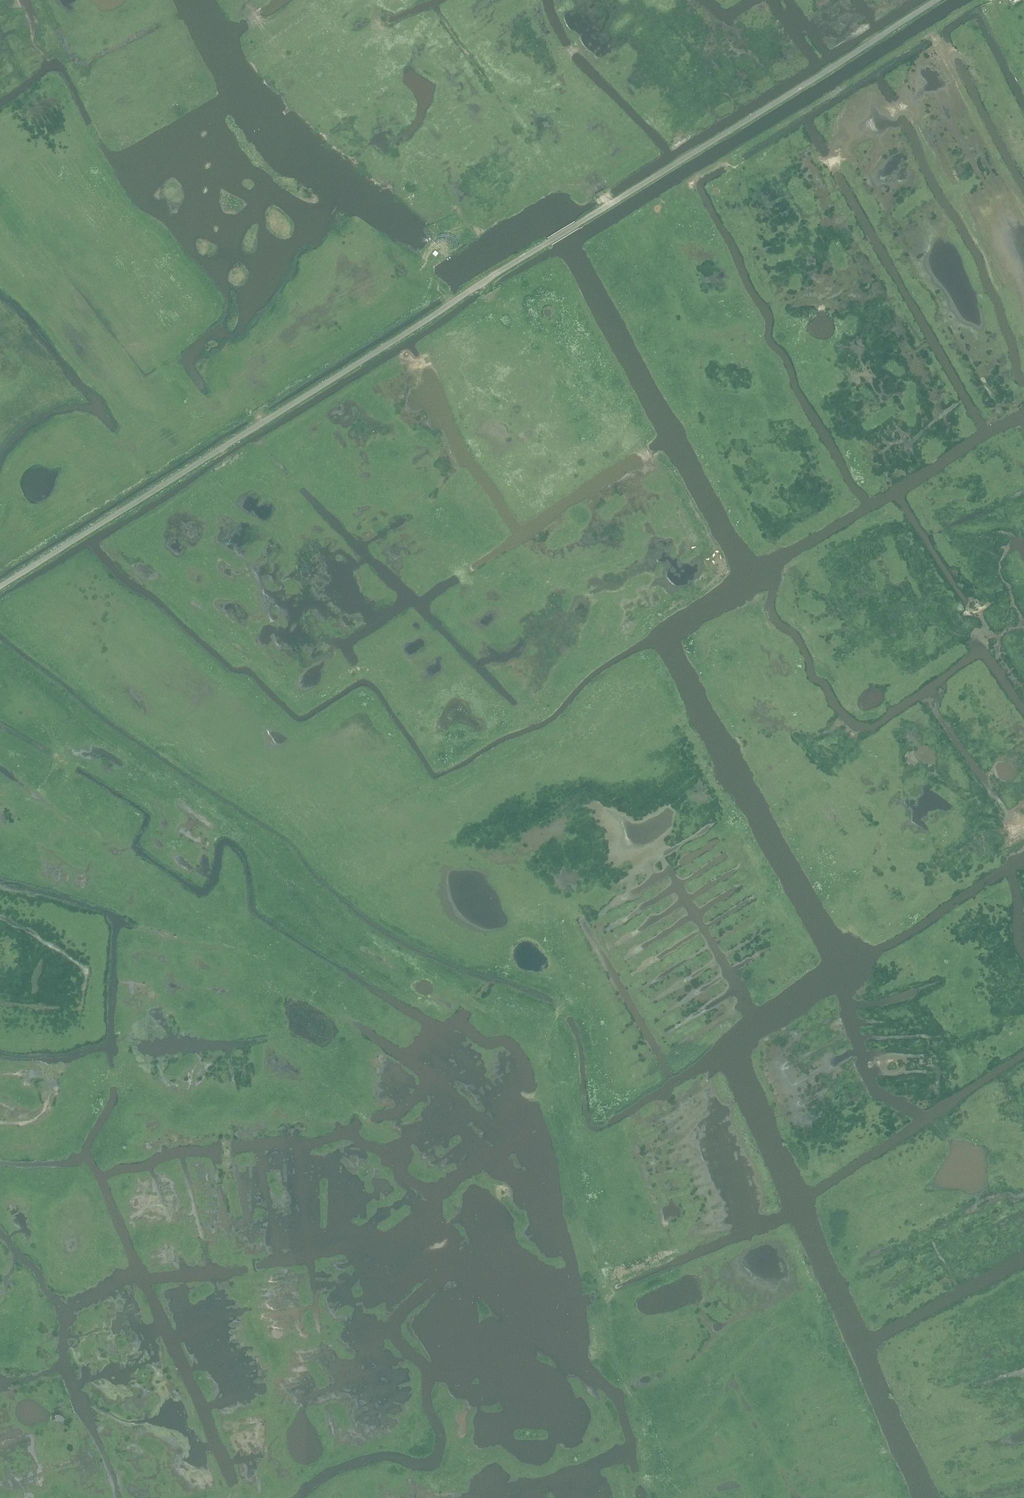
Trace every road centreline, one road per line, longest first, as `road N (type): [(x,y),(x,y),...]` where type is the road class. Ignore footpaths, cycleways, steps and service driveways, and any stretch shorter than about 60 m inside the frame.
road 1 (unclassified): [(0,588),(941,0)]

